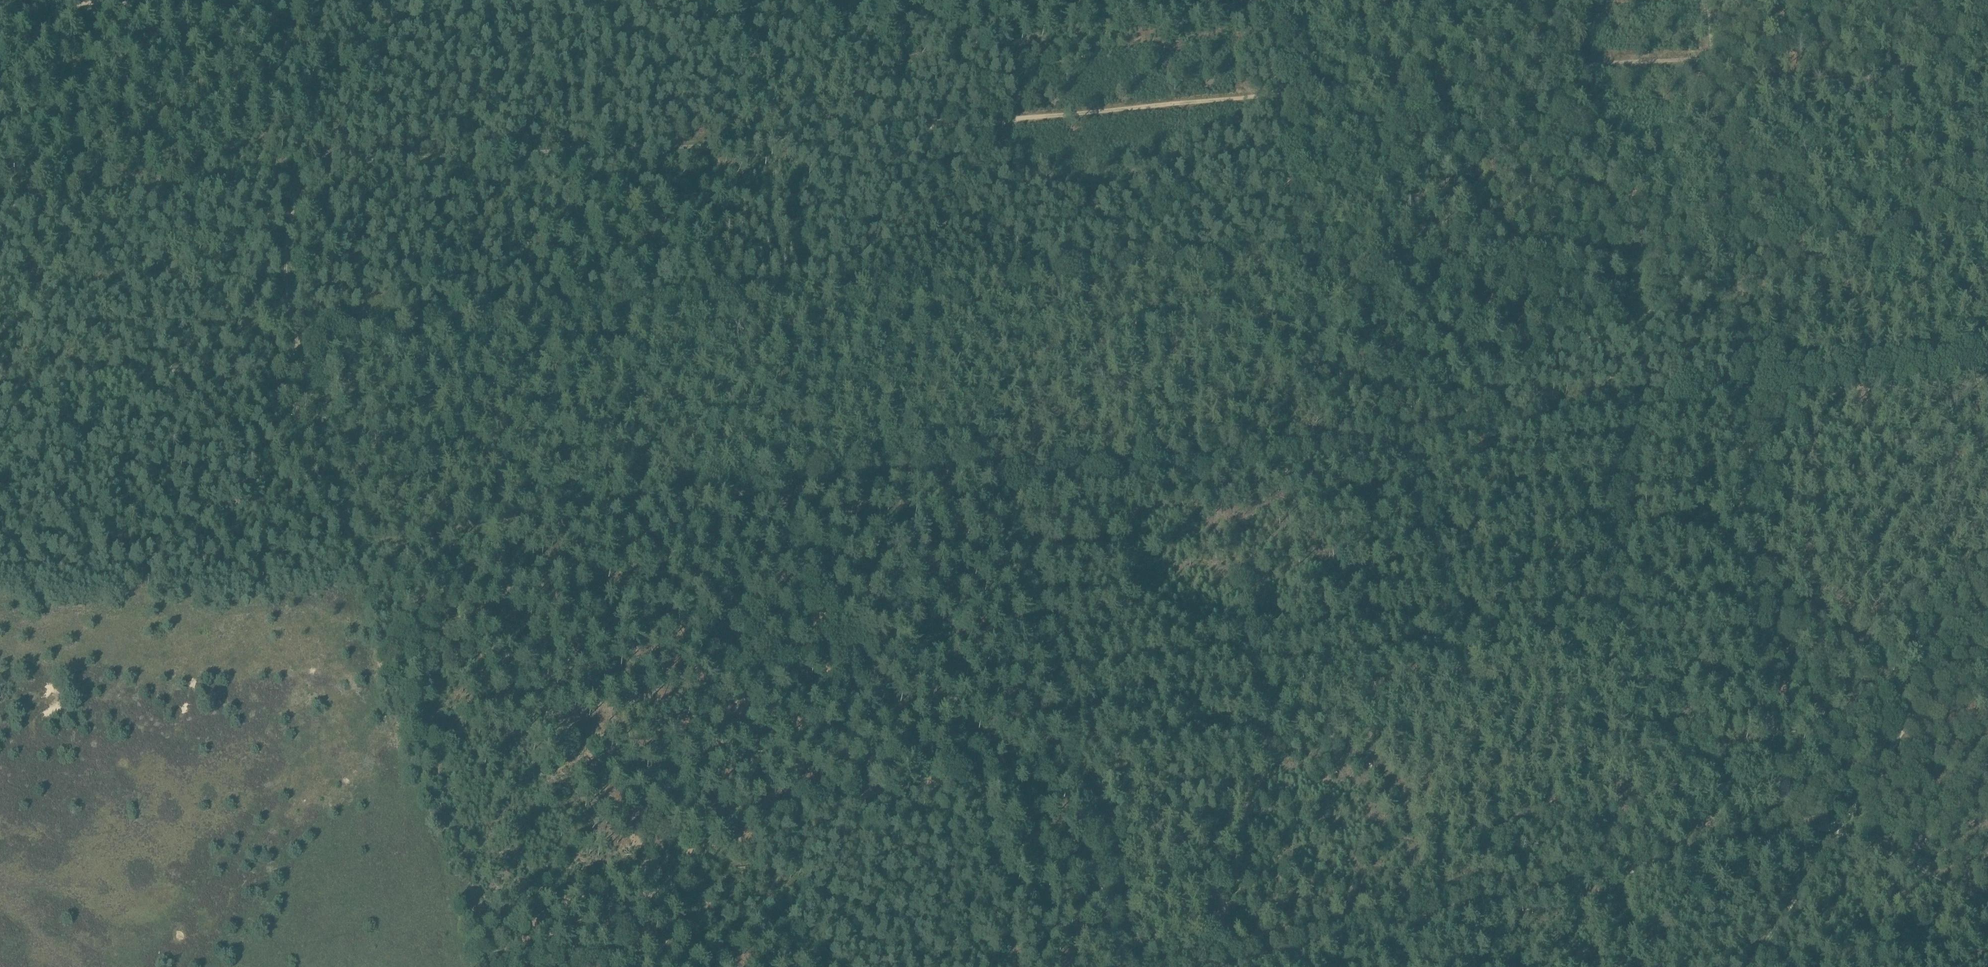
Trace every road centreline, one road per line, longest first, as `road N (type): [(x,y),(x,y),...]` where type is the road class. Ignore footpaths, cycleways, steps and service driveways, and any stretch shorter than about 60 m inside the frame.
road 1 (track): [(311,170),(486,152),(842,134),(1412,71),(1472,81),(1707,53)]
road 2 (track): [(992,477),(1111,473),(1705,389),(1987,366)]
road 3 (track): [(298,341),(334,331),(584,323),(766,305),(764,369),(777,488),(992,477)]
road 4 (track): [(1786,833),(1767,713),(1707,53)]
road 5 (track): [(1837,831),(1813,828),(1475,900),(1206,966)]
road 6 (track): [(777,488),(577,514),(354,560),(300,354)]
road 7 (track): [(766,305),(1280,260)]
road 8 (track): [(992,477),(1125,966)]
road 9 (track): [(564,516),(674,899),(685,966)]
road 10 (track): [(0,200),(311,170)]
road 11 (track): [(300,354),(0,382)]
road 12 (track): [(1707,53),(1775,66),(1854,67),(1920,50),(1987,45)]
road 13 (track): [(1837,831),(1987,599)]
road 14 (track): [(1324,447),(1280,260)]
road 15 (track): [(311,170),(298,193),(288,242),(286,284),(298,341)]
road 16 (track): [(1280,260),(1263,89)]
road 17 (track): [(1987,904),(1837,831)]
road 18 (track): [(1749,966),(1837,831)]

